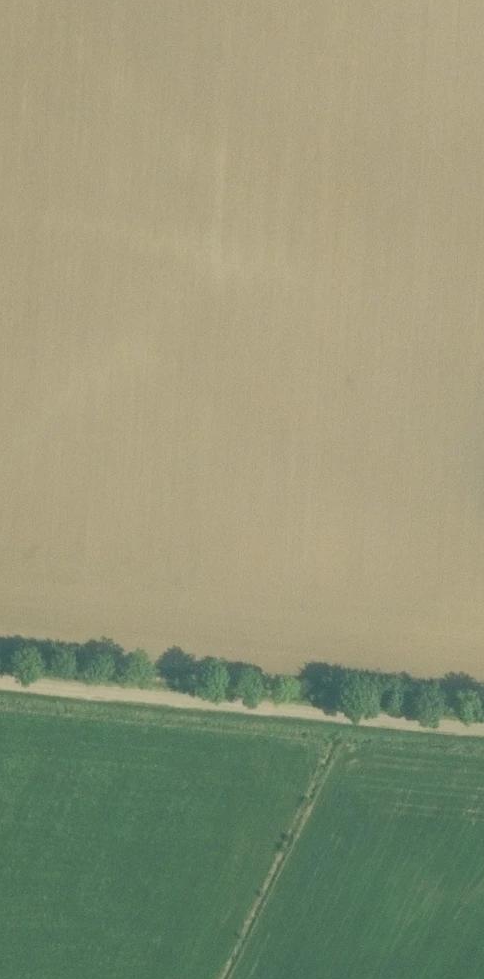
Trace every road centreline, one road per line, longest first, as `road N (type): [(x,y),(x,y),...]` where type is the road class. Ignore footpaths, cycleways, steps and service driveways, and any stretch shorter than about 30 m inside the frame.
road 1 (unclassified): [(0,681),(483,729)]

